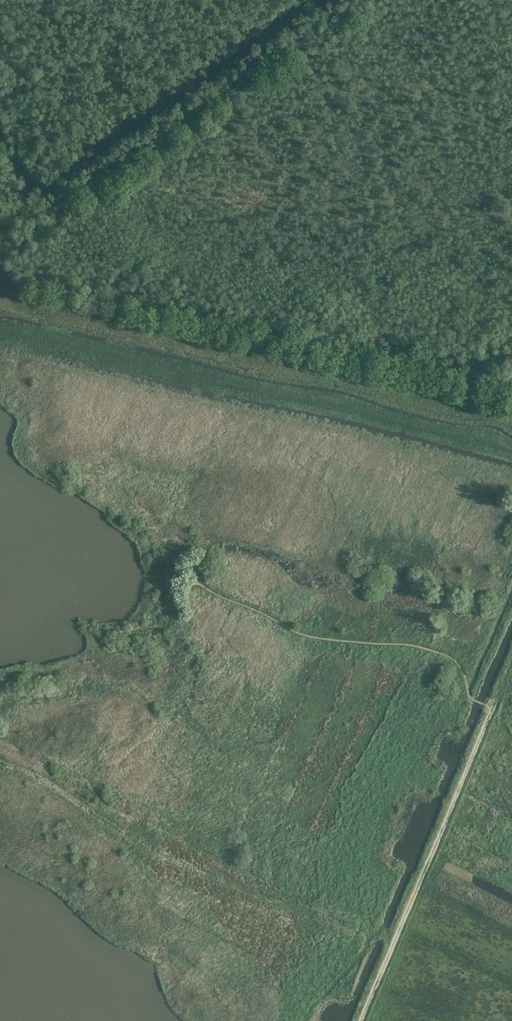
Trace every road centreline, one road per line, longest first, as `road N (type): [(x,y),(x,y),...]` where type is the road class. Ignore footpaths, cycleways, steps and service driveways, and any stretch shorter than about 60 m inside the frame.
road 1 (track): [(361,1020),(488,706)]

